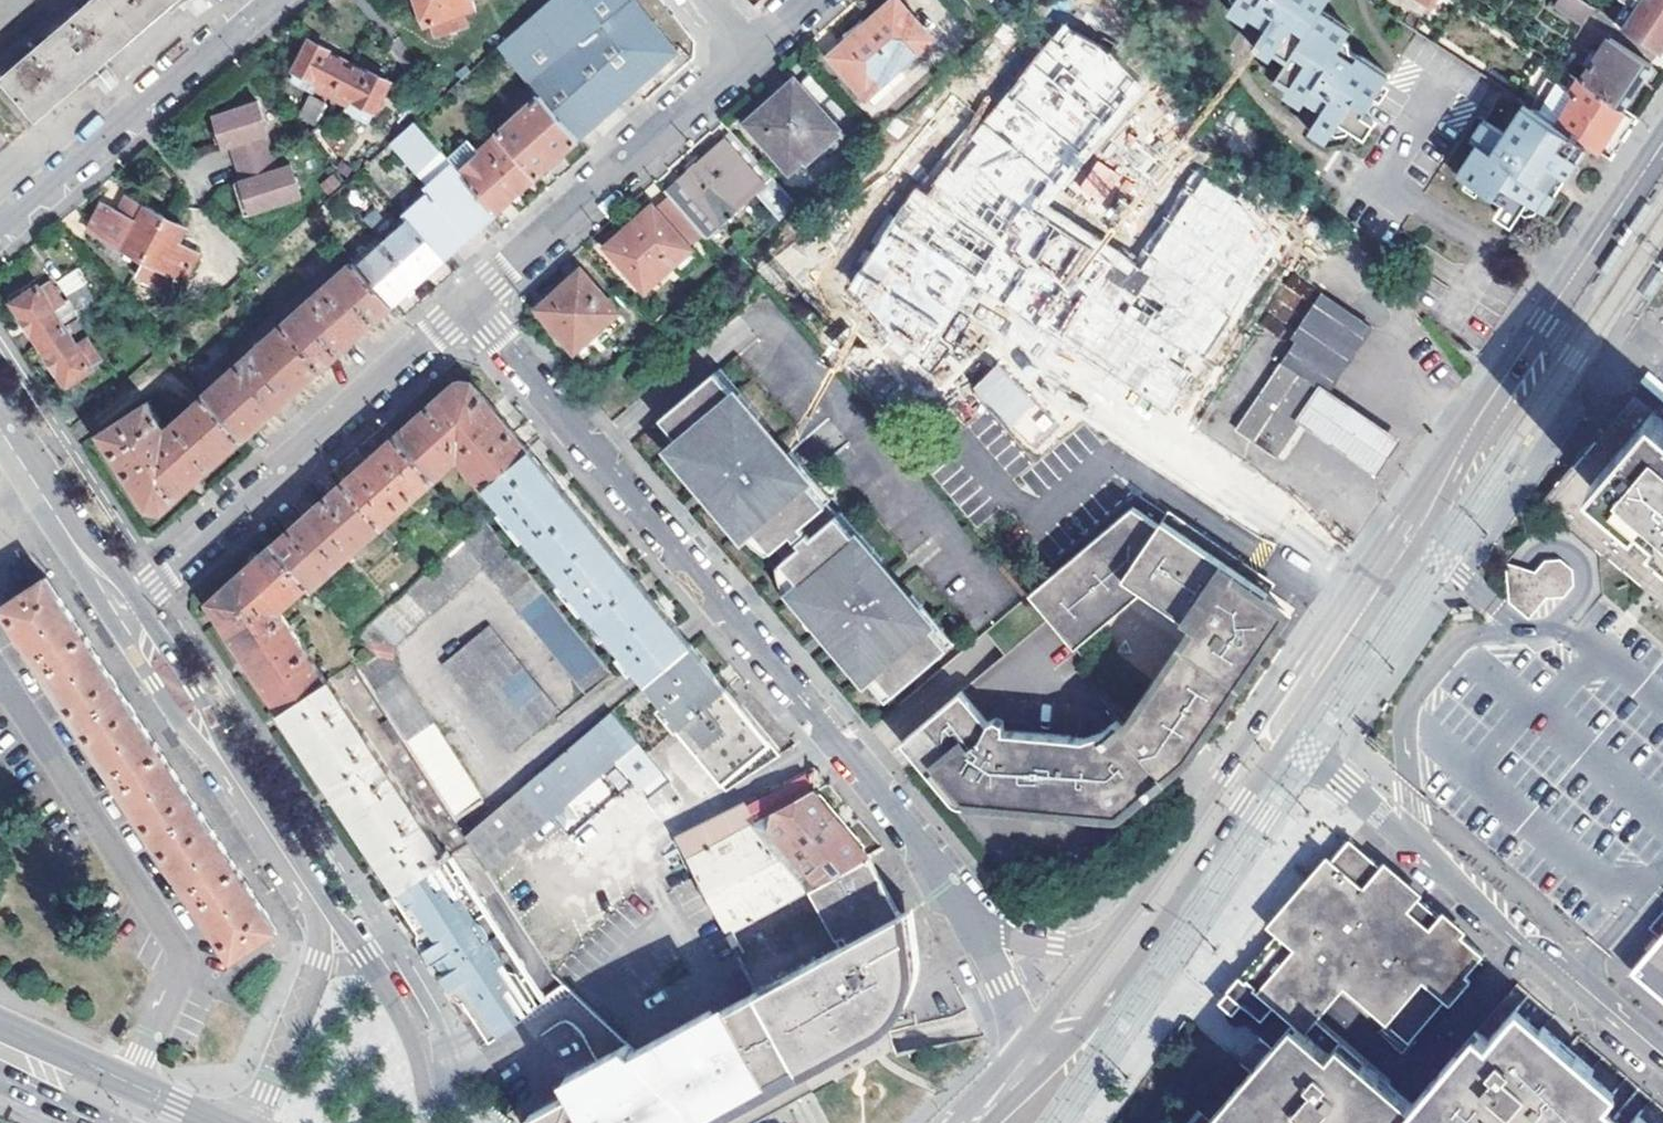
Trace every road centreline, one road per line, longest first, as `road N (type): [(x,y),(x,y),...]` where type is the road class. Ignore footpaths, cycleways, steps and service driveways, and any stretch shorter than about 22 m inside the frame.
road 1 (residential): [(468,299),(1061,1008)]
road 2 (tertiary): [(1662,129),(1260,724)]
road 3 (residential): [(128,1081),(175,981),(177,944),(0,687)]
road 4 (residential): [(138,600),(468,299)]
road 5 (residential): [(468,299),(751,51)]
road 6 (tertiary): [(1260,724),(1061,1008)]
road 7 (residential): [(264,0),(0,224)]
road 8 (tertiary): [(73,564),(182,726),(257,808)]
road 9 (tertiary): [(430,1122),(417,1054),(397,1008),(364,954),(317,903)]
road 10 (residential): [(1525,940),(1342,778)]
road 11 (tertiary): [(257,808),(138,600)]
road 12 (tertiary): [(317,903),(318,958),(252,1122)]
road 13 (residential): [(1525,940),(1662,1057)]
road 14 (tertiary): [(138,600),(31,477)]
road 15 (tertiary): [(1061,1008),(949,1122)]
road 16 (secondary): [(128,1081),(0,1024)]

